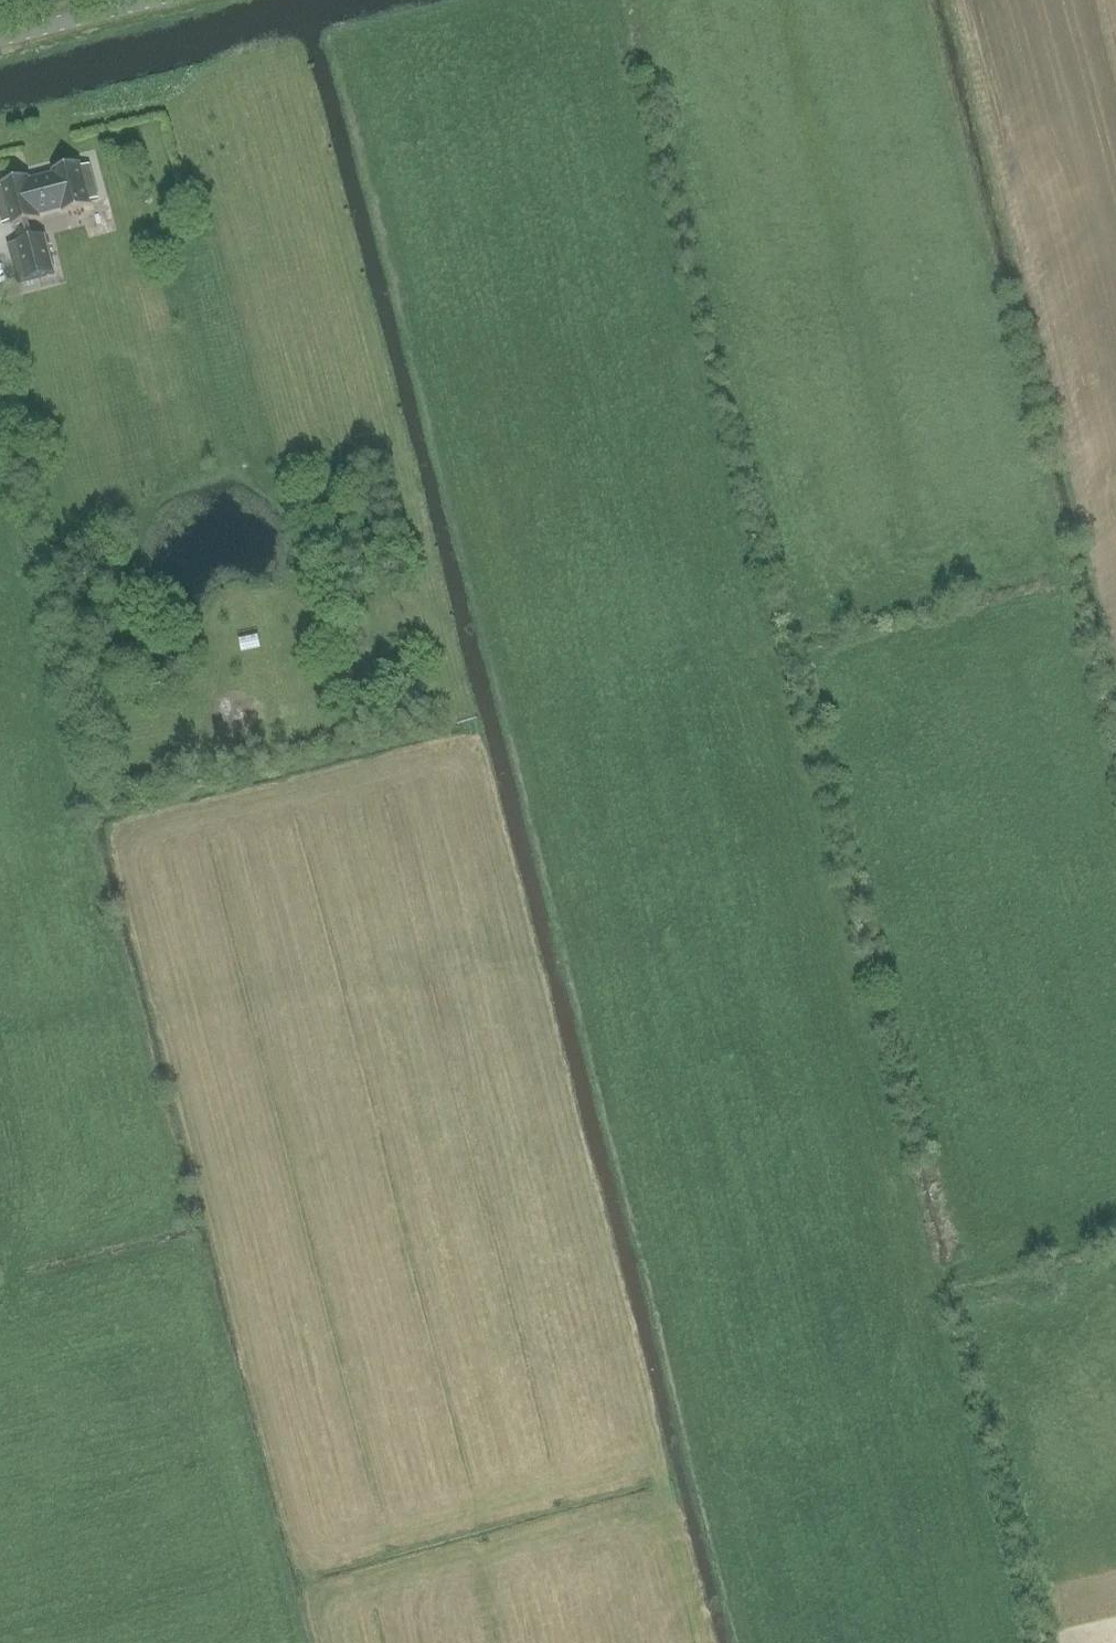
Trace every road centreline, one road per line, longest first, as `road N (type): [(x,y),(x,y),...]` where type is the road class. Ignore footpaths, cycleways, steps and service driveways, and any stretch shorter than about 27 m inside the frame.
road 1 (unclassified): [(0,30),(119,0)]

